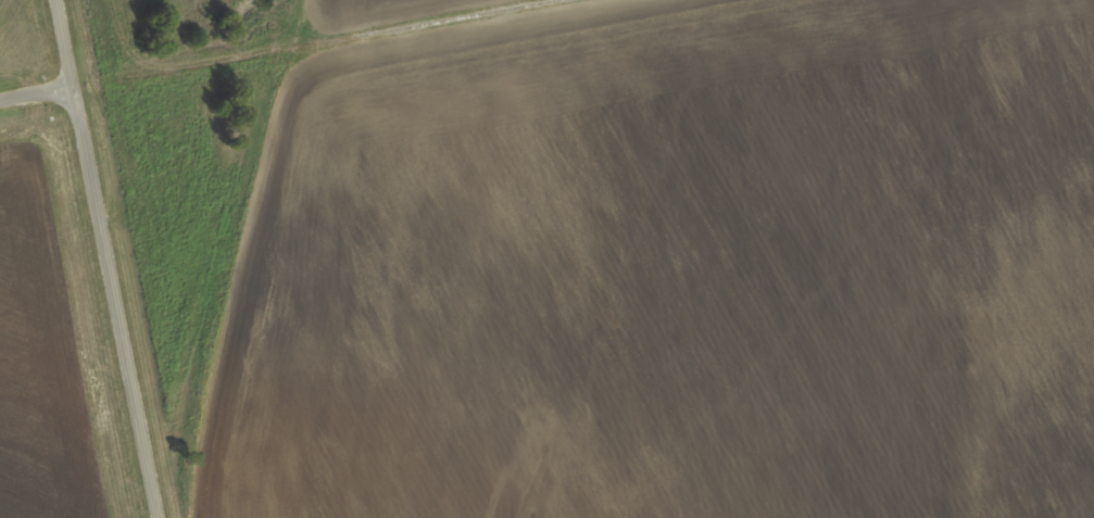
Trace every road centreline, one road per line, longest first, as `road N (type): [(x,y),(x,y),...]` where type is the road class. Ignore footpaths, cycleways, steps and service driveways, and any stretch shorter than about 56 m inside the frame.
road 1 (track): [(288,51),(560,0)]

